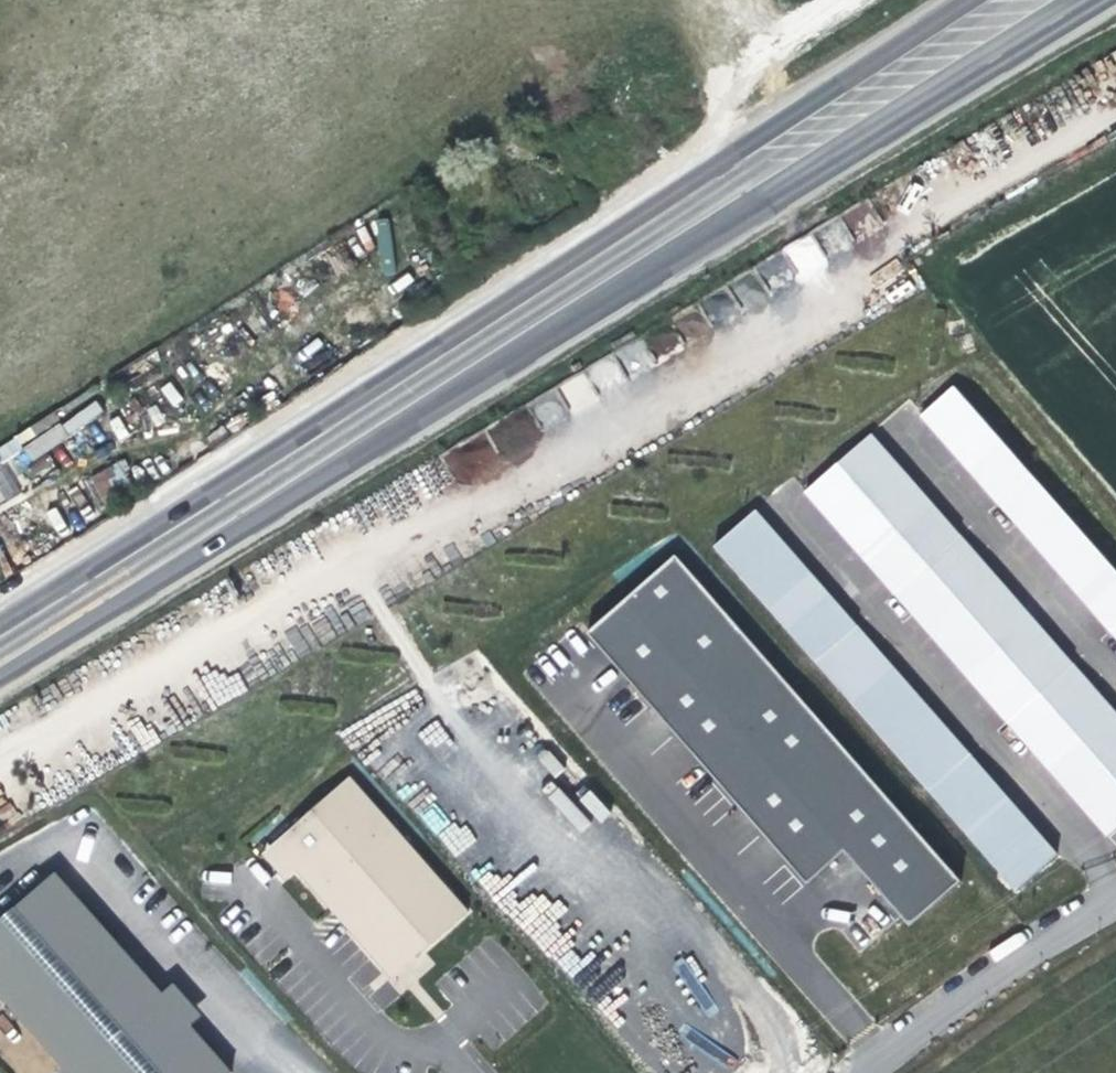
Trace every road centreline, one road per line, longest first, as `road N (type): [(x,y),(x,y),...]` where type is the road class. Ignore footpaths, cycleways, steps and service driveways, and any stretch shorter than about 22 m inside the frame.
road 1 (primary): [(0,664),(1084,0)]
road 2 (primary): [(959,0),(790,105),(187,516),(0,630)]
road 3 (unclassified): [(1115,902),(1025,955),(860,1072)]

